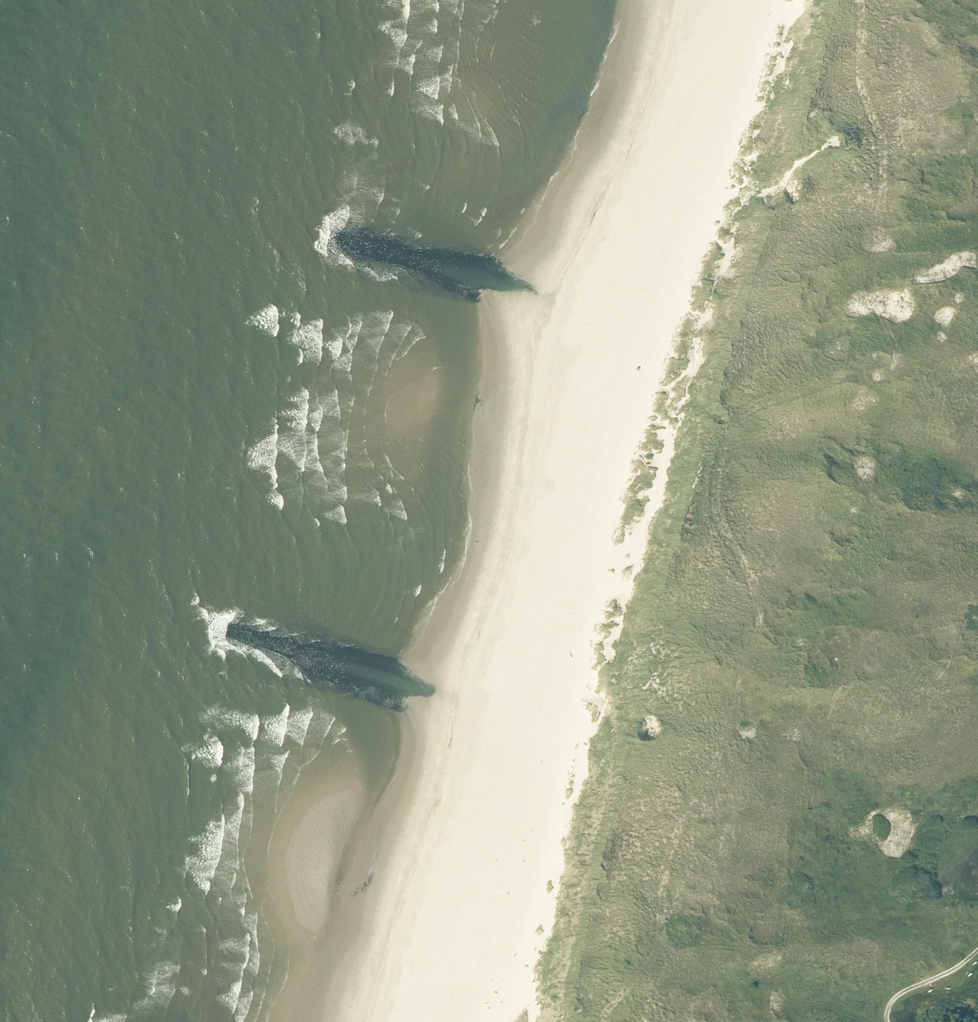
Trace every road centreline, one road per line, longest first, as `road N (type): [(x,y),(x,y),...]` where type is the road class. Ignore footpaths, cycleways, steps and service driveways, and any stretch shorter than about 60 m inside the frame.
road 1 (track): [(885,1021),(893,1000),(954,972),(977,949)]

